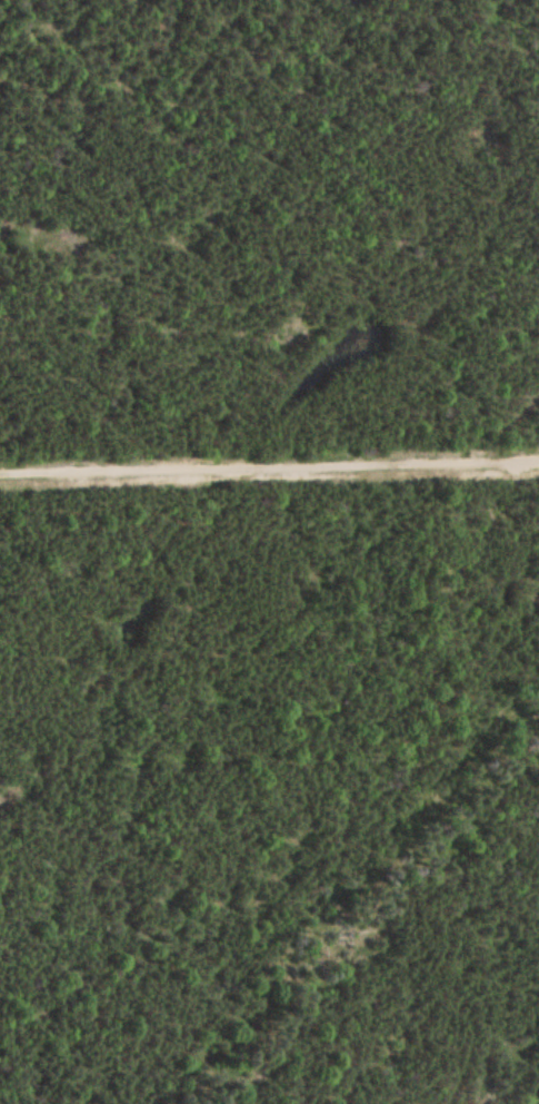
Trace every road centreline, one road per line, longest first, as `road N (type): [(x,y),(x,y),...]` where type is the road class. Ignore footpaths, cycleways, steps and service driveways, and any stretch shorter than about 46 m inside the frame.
road 1 (track): [(0,464),(538,460)]

